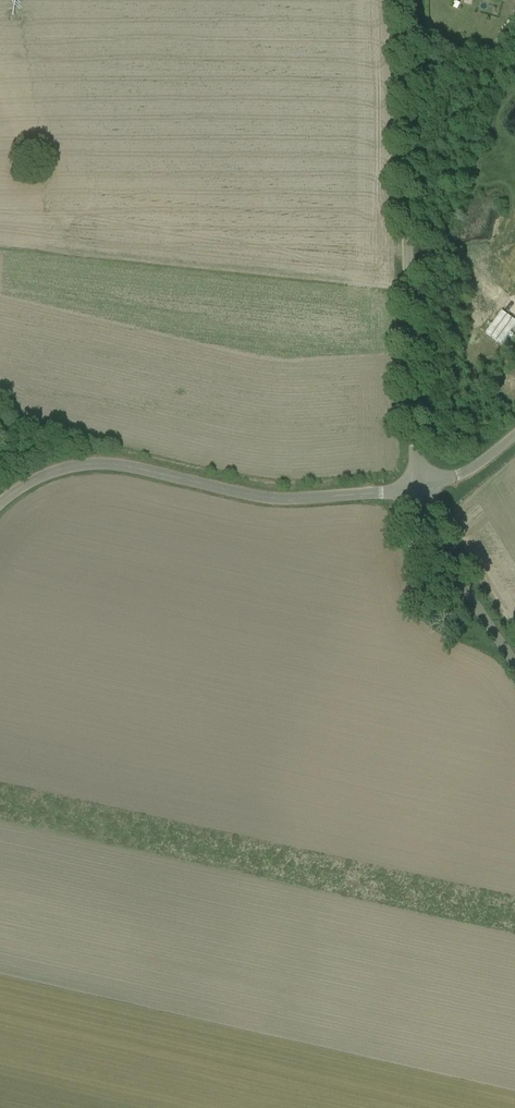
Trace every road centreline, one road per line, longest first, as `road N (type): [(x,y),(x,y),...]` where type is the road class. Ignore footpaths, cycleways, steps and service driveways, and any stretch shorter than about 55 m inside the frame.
road 1 (unclassified): [(420,486),(404,0)]
road 2 (unclassified): [(0,502),(25,484),(101,465),(285,499),(420,486)]
road 3 (unclassified): [(514,665),(423,517),(420,486)]

